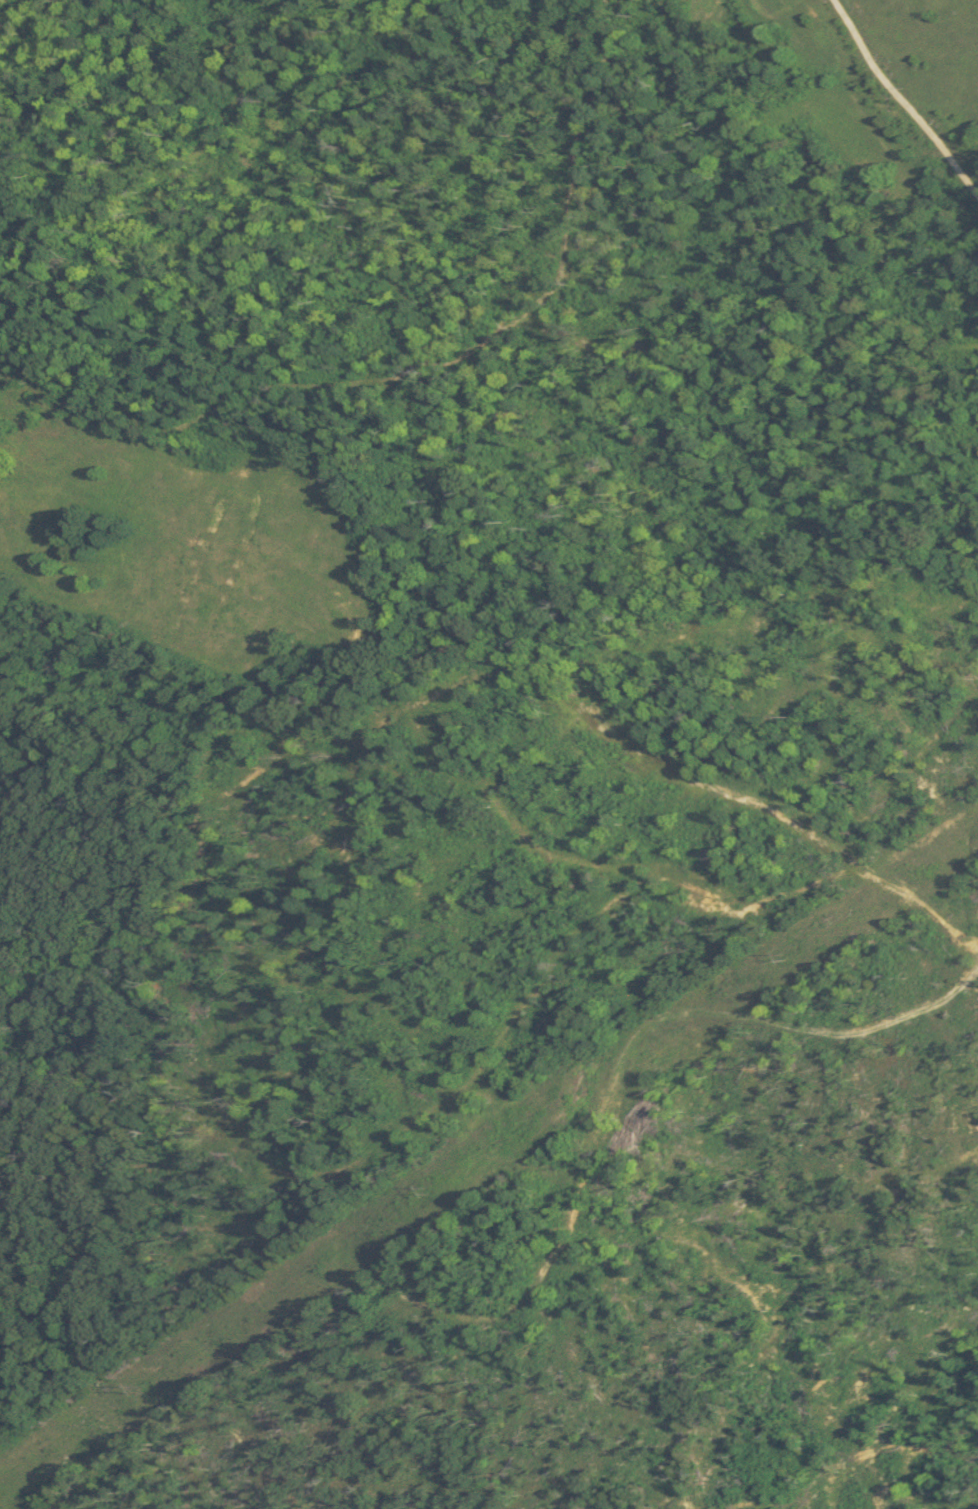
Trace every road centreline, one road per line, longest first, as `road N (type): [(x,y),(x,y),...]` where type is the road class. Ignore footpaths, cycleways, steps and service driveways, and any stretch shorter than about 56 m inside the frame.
road 1 (residential): [(814,0),(948,162)]

